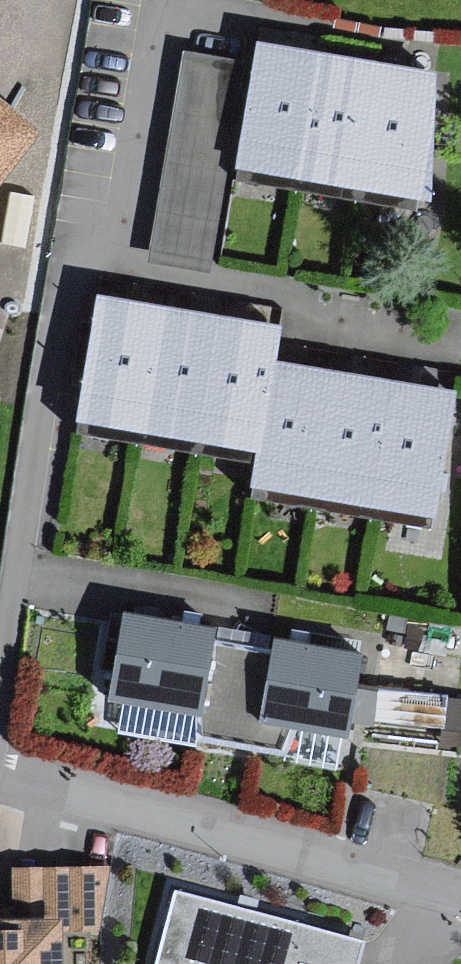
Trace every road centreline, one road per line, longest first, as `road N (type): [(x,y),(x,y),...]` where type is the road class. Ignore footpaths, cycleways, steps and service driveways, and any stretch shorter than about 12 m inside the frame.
road 1 (residential): [(0,769),(460,899)]

